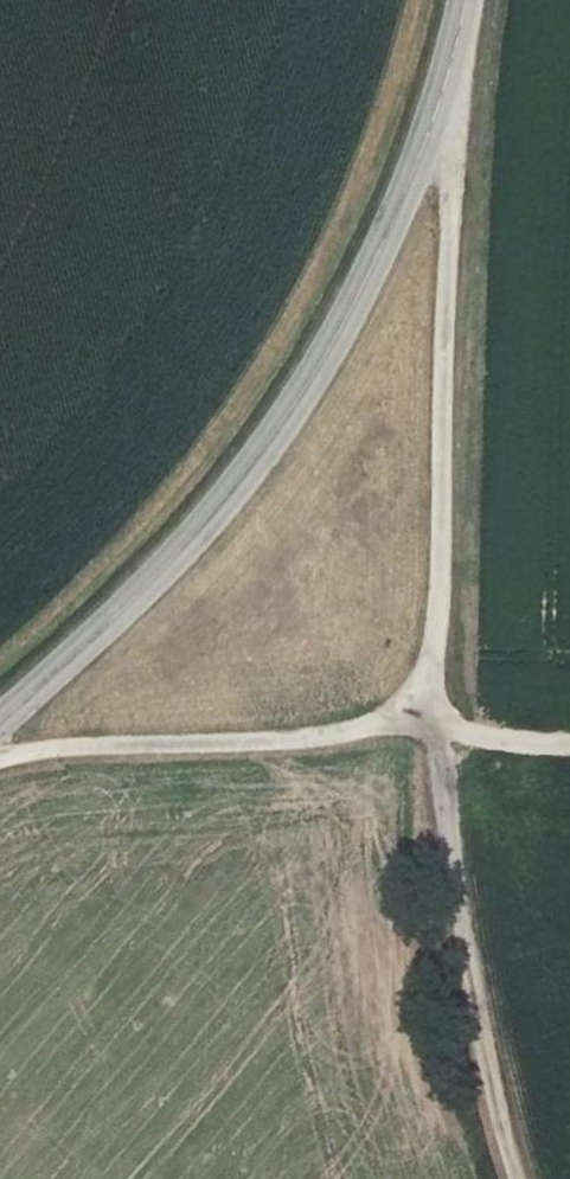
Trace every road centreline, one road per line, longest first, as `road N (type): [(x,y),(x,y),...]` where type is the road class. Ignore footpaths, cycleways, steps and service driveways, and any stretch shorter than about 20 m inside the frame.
road 1 (track): [(523,1178),(494,1096),(434,720),(469,0)]
road 2 (unclassified): [(0,706),(289,414),(457,0)]
road 3 (track): [(0,748),(434,720),(569,722)]

